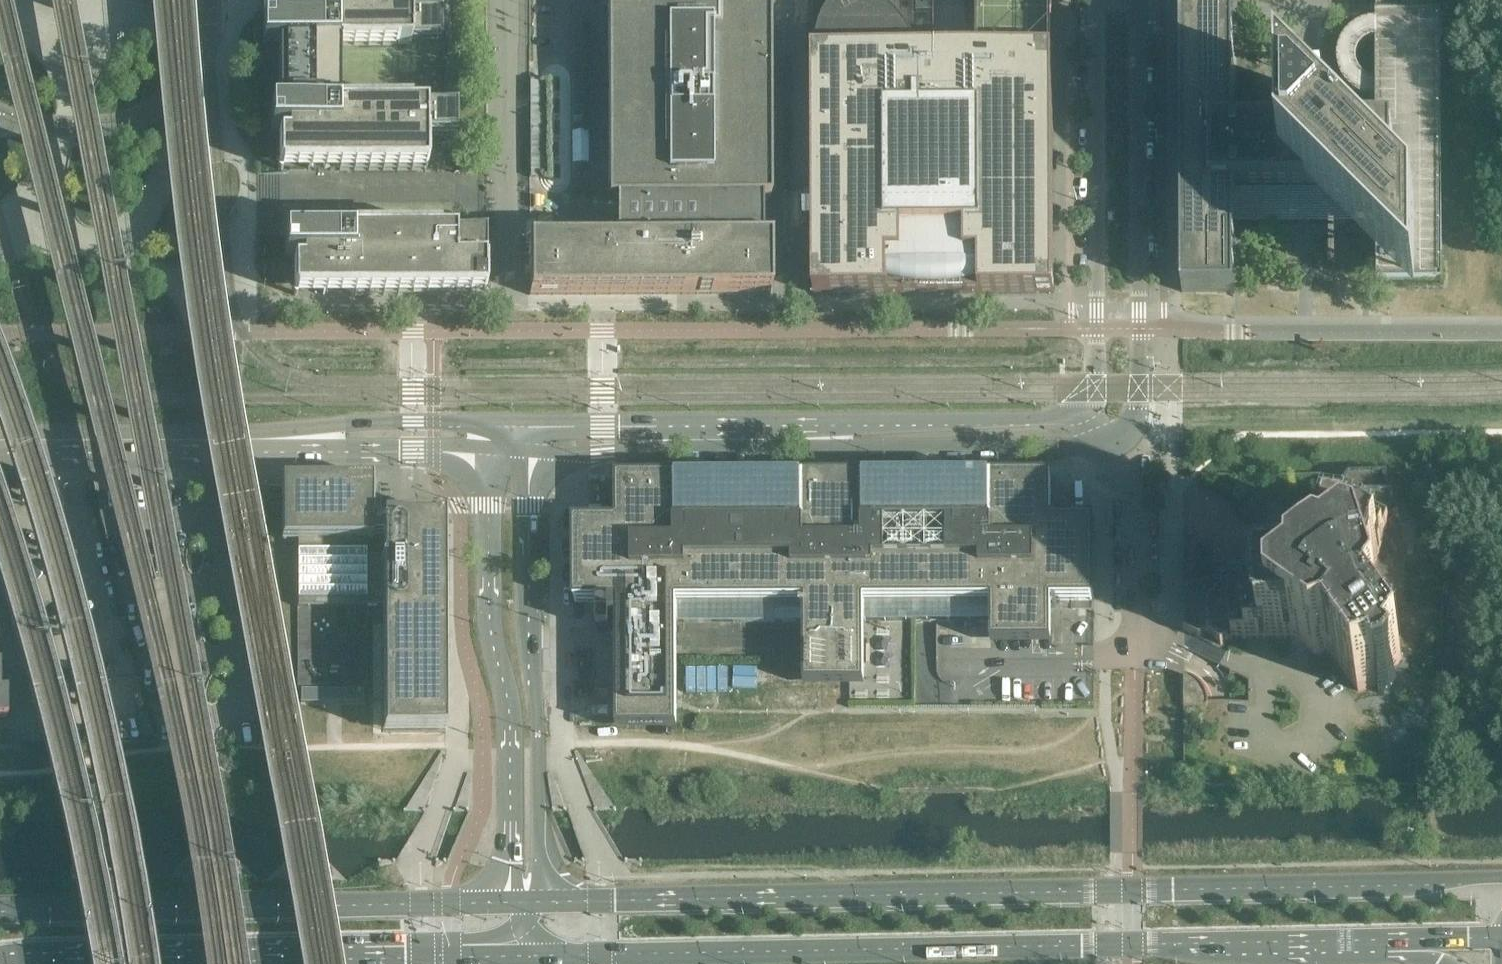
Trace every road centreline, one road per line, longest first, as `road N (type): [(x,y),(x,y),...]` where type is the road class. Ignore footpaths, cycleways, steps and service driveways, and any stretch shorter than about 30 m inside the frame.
road 1 (primary): [(1501,874),(1416,883),(545,902)]
road 2 (primary): [(531,955),(1389,937)]
road 3 (tertiary): [(532,452),(1065,445),(1114,437)]
road 4 (tertiary): [(1085,412),(862,425),(511,423)]
road 5 (primary): [(0,963),(531,955)]
road 6 (primary): [(515,902),(0,914)]
road 7 (tertiary): [(490,453),(490,630),(510,746),(515,902)]
road 8 (tertiary): [(545,902),(527,635),(532,452)]
road 9 (tertiary): [(1114,437),(1130,425),(1137,396),(1134,0)]
road 10 (tertiary): [(1097,0),(1097,381),(1085,412)]
road 11 (tertiary): [(0,440),(284,441)]
road 12 (tertiary): [(511,423),(356,426),(284,441)]
road 13 (residential): [(1134,646),(1136,457),(1114,437)]
road 14 (tertiary): [(284,441),(490,453)]

